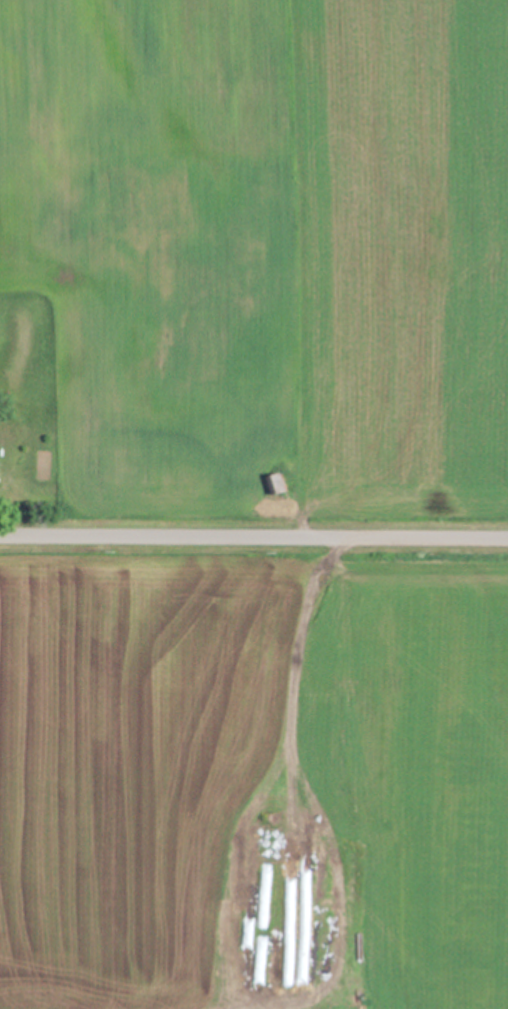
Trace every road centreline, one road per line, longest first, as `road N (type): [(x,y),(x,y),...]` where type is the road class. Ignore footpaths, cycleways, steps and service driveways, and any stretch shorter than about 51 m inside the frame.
road 1 (residential): [(507,536),(0,535)]

